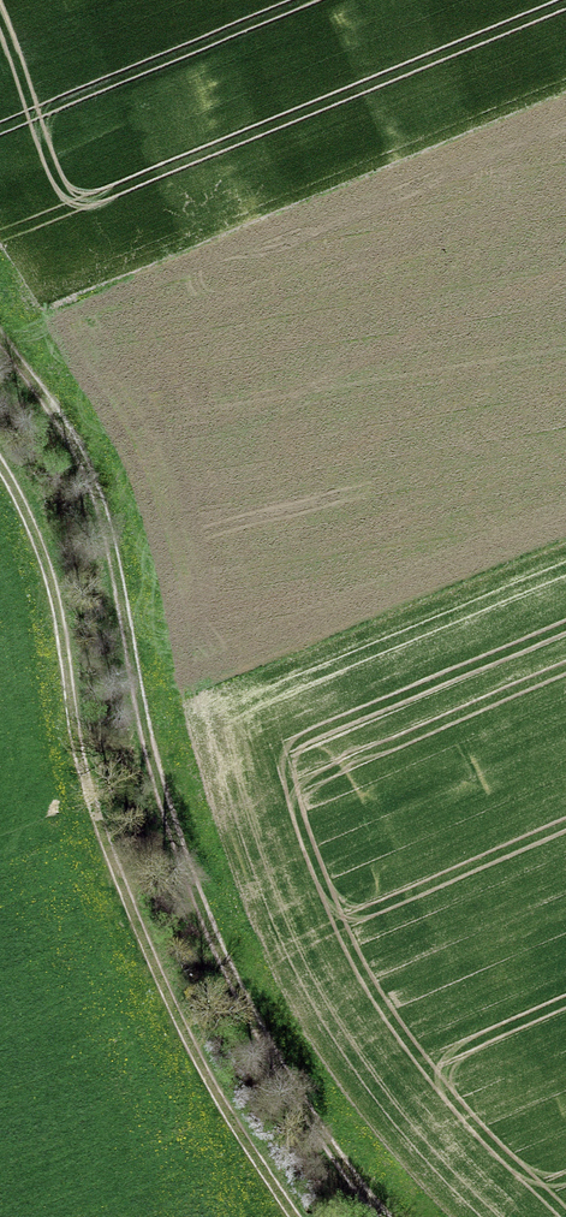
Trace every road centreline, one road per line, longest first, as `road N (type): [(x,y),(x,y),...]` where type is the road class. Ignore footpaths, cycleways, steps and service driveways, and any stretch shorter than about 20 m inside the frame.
road 1 (track): [(387,1216),(277,1064),(209,931),(158,779),(96,500),(77,450),(0,335)]
road 2 (track): [(289,1216),(196,1081),(102,864),(39,570),(0,490)]

